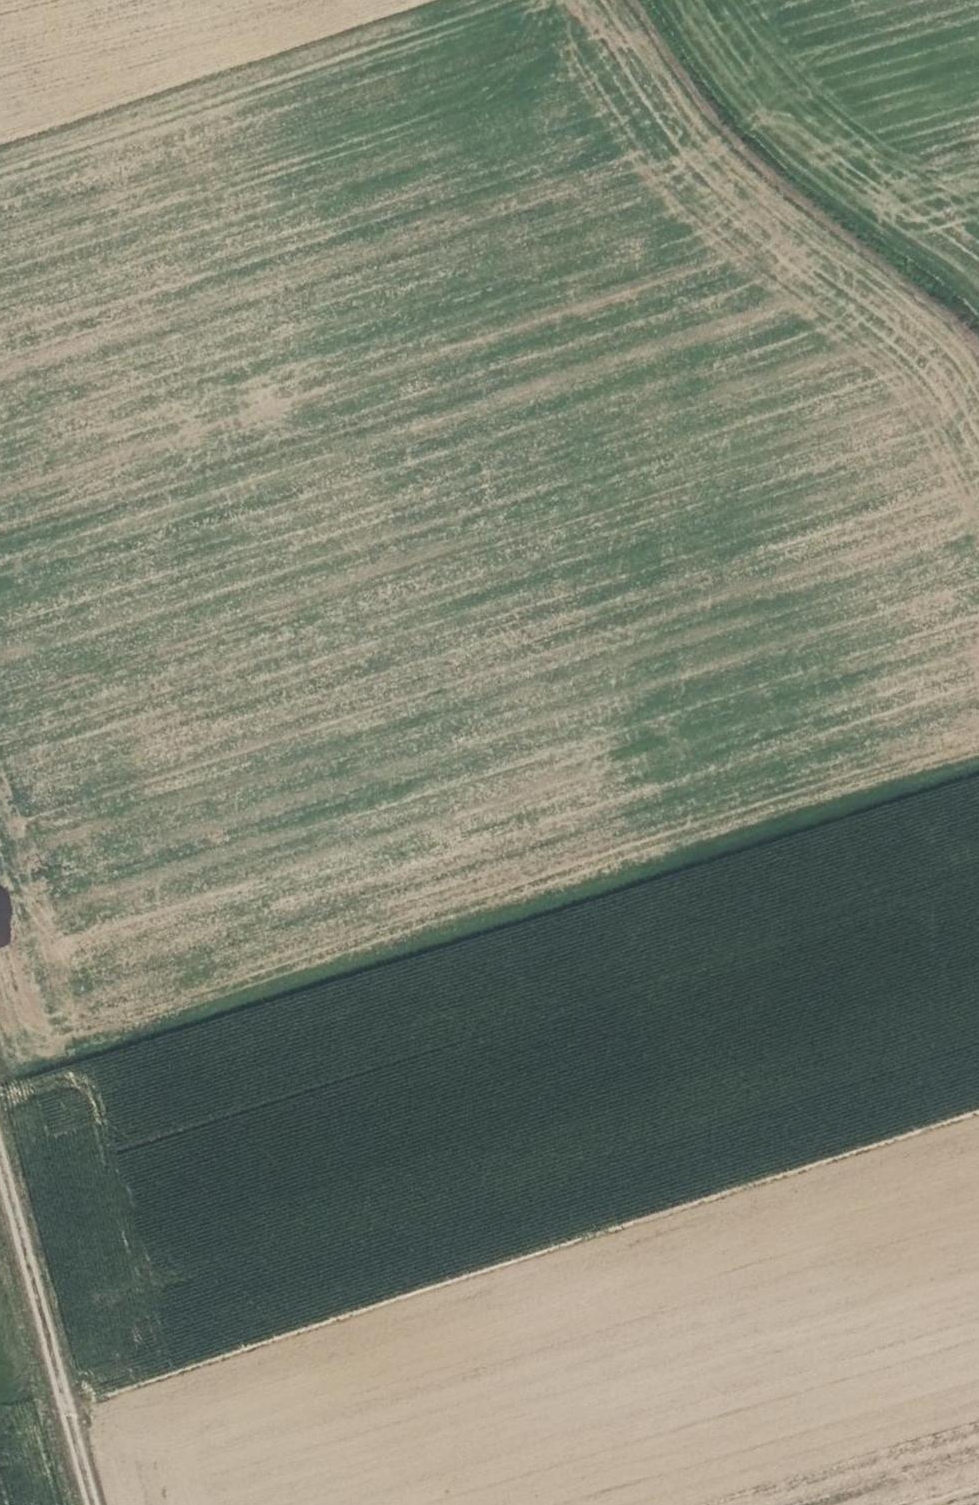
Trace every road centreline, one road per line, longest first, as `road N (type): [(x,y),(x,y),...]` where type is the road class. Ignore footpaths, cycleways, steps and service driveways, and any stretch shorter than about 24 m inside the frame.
road 1 (track): [(98,1504),(0,1132)]

